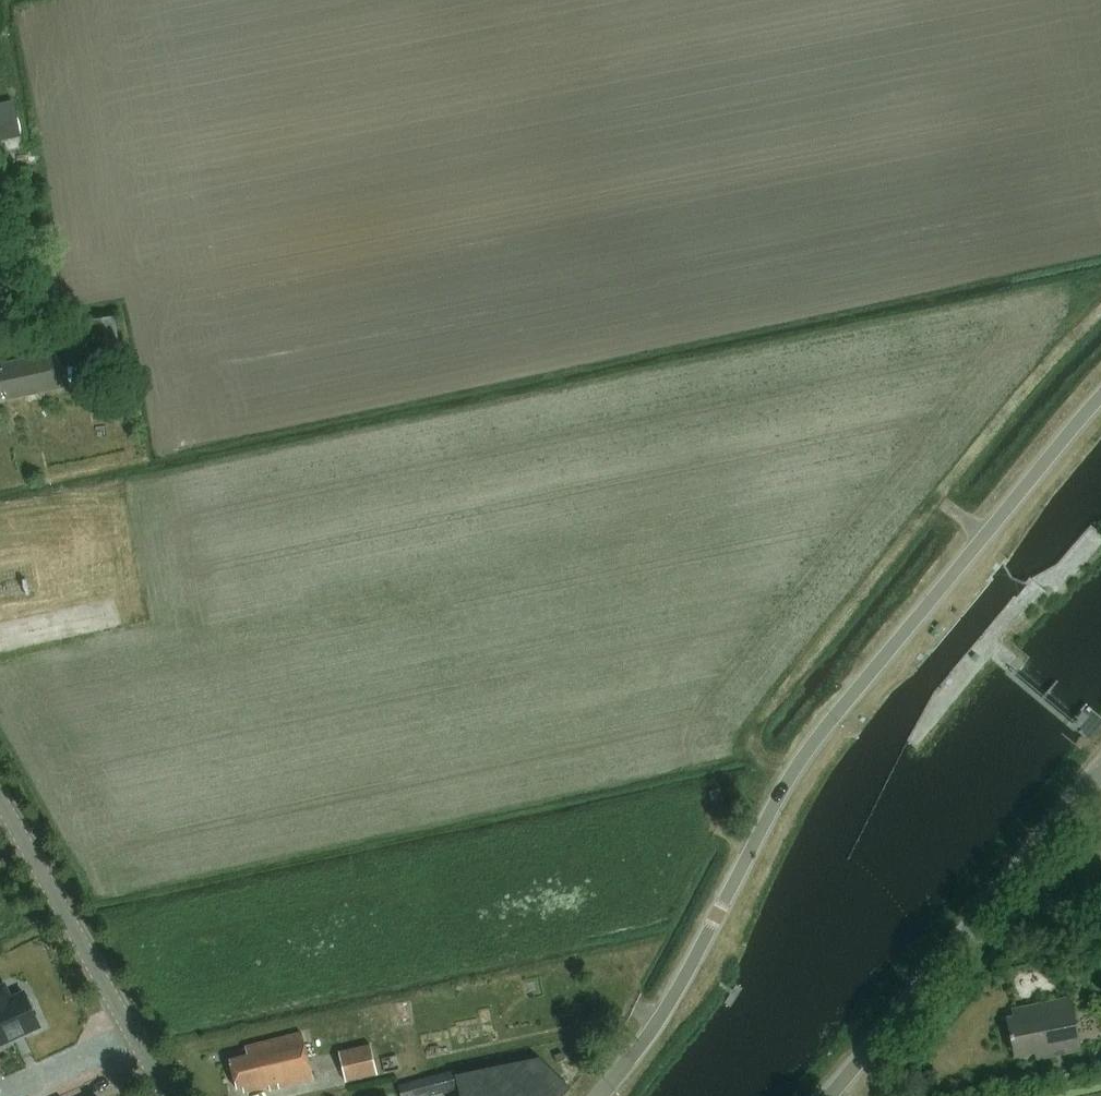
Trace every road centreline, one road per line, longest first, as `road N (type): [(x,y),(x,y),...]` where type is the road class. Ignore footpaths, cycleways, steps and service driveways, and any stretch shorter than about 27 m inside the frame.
road 1 (unclassified): [(598,1095),(650,1034),(805,751),(1100,396)]
road 2 (tertiary): [(831,1095),(1100,772)]
road 3 (tertiary): [(166,1095),(0,802)]

